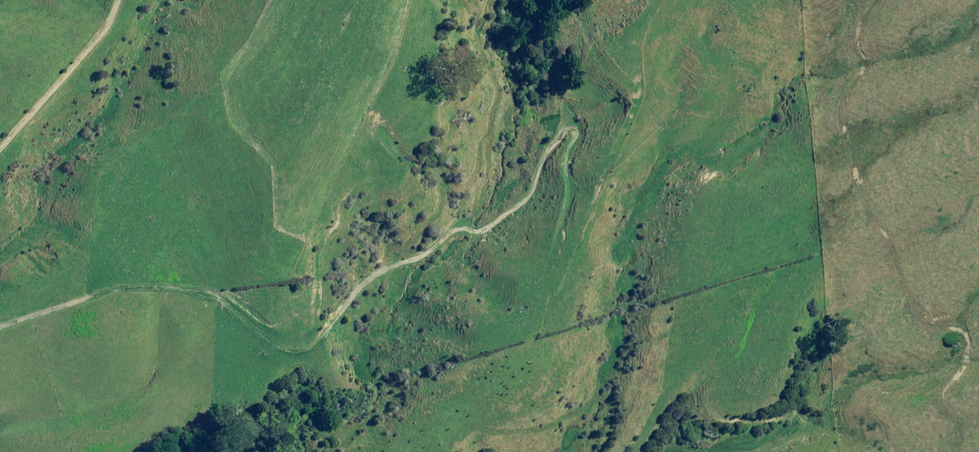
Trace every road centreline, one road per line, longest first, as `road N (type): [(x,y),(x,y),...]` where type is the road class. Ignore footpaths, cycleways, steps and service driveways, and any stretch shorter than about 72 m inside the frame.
road 1 (track): [(548,277),(572,202),(571,127),(557,134),(497,221),(475,231),(453,228),(421,255),(374,274),(309,353),(278,351),(201,294),(139,290),(0,330)]
road 2 (track): [(925,321),(901,288),(888,238),(863,208),(840,117),(853,83),(849,36),(867,0)]
road 3 (track): [(120,0),(102,36),(0,151)]

